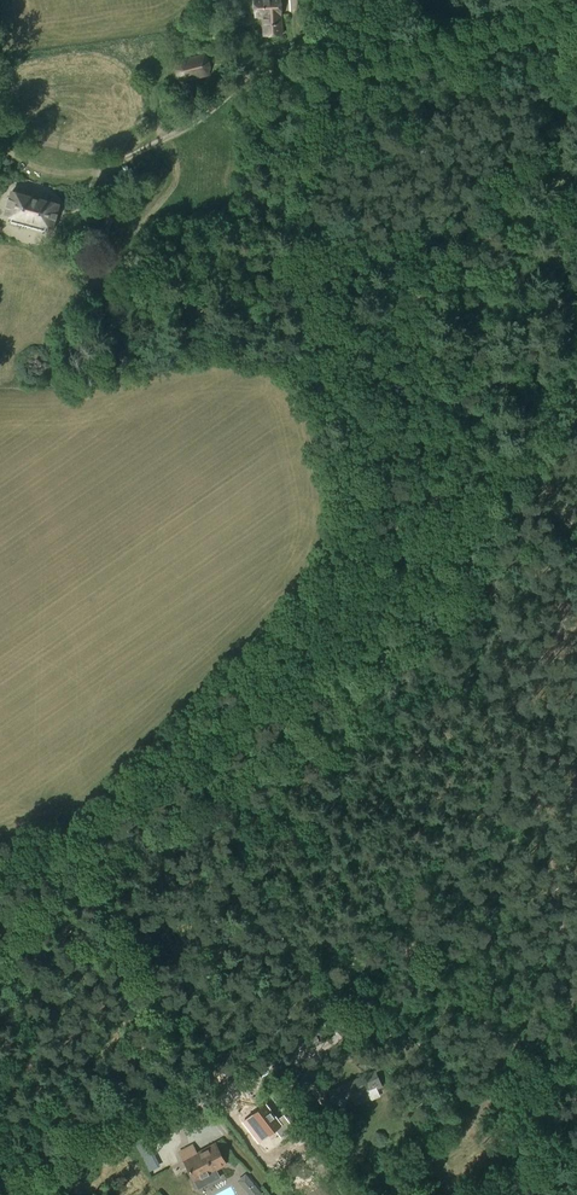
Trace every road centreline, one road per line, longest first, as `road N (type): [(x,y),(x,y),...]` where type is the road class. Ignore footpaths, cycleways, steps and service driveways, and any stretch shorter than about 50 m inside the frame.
road 1 (unclassified): [(0,899),(107,852),(386,643),(475,553),(576,387)]
road 2 (track): [(0,137),(50,154),(154,141),(264,75),(520,20)]

